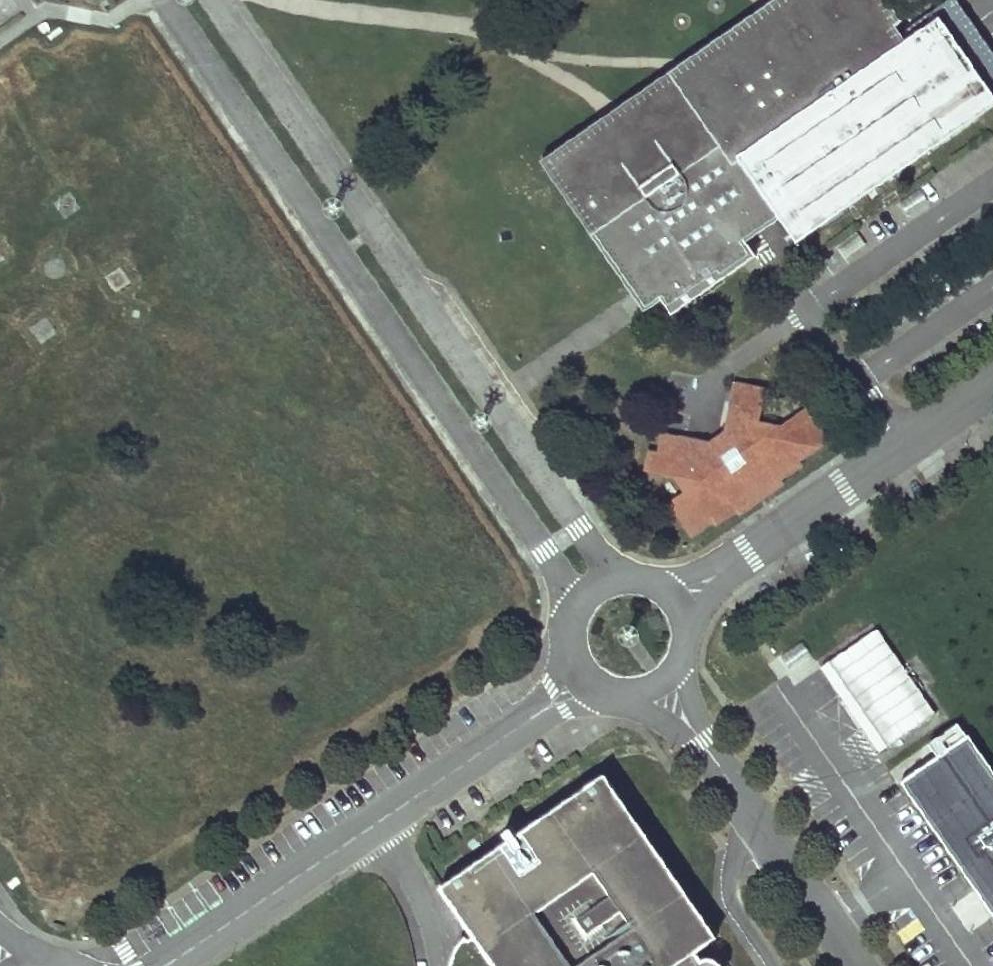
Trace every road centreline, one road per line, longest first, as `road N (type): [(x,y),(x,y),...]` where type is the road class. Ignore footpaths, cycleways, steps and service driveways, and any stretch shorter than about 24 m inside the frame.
road 1 (unclassified): [(160,0),(578,604)]
road 2 (unclassified): [(612,579),(216,0)]
road 3 (unclassified): [(580,671),(557,698),(163,965)]
road 4 (unclassified): [(992,384),(676,605)]
road 5 (unclassified): [(662,682),(858,965)]

